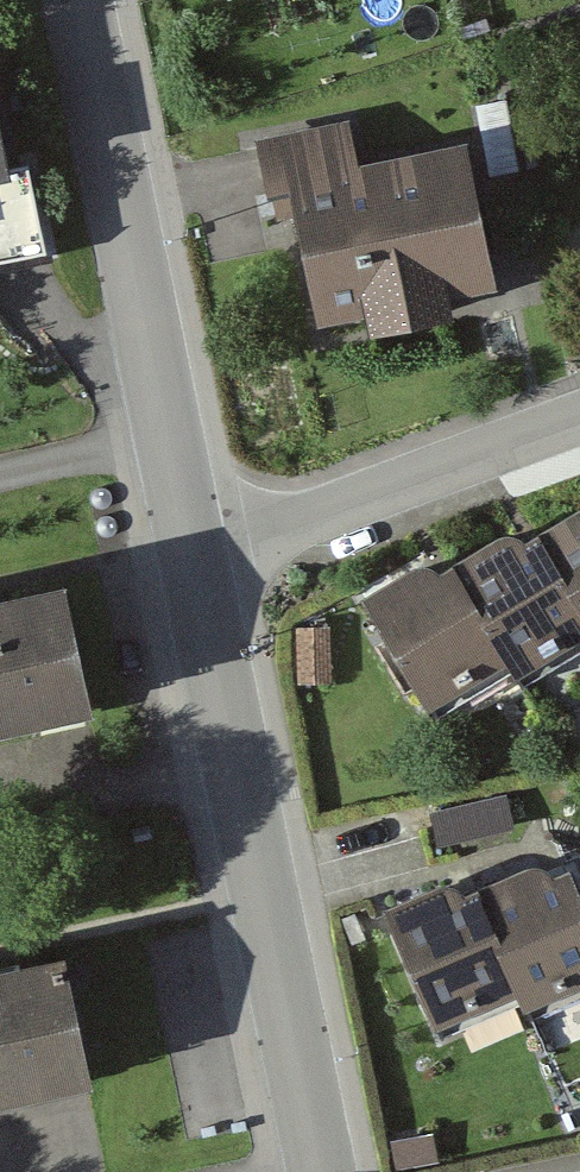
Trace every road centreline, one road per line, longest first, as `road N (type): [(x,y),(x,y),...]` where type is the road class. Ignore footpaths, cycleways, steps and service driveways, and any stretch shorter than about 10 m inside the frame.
road 1 (tertiary): [(187,556),(324,1171)]
road 2 (tertiary): [(80,0),(187,556)]
road 3 (residential): [(579,411),(187,556)]

